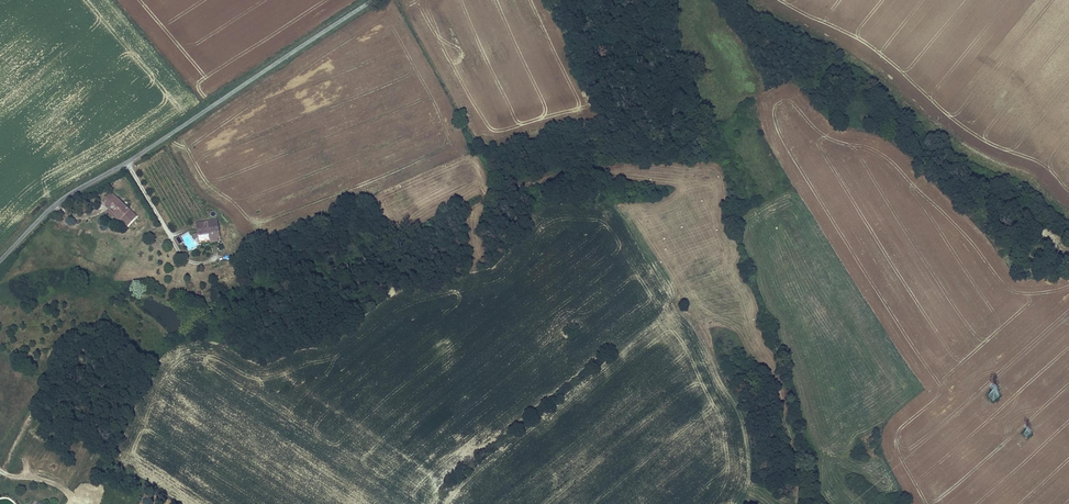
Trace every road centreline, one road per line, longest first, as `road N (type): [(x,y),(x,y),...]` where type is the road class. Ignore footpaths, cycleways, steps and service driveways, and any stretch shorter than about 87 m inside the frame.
road 1 (unclassified): [(373,0),(61,200),(0,261)]

